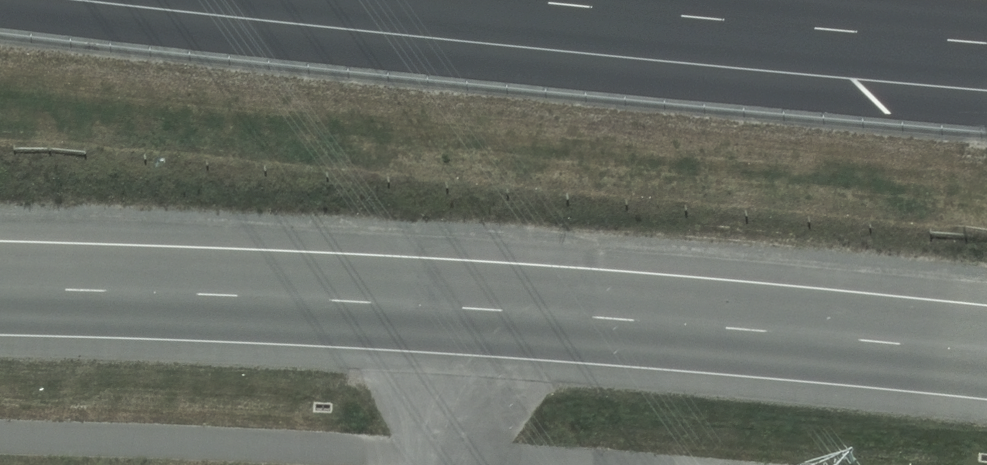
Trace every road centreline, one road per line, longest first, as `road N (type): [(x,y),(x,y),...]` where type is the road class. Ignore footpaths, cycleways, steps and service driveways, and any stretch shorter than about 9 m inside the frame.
road 1 (secondary): [(986,364),(642,330),(0,295)]
road 2 (motorway): [(986,42),(533,0)]

